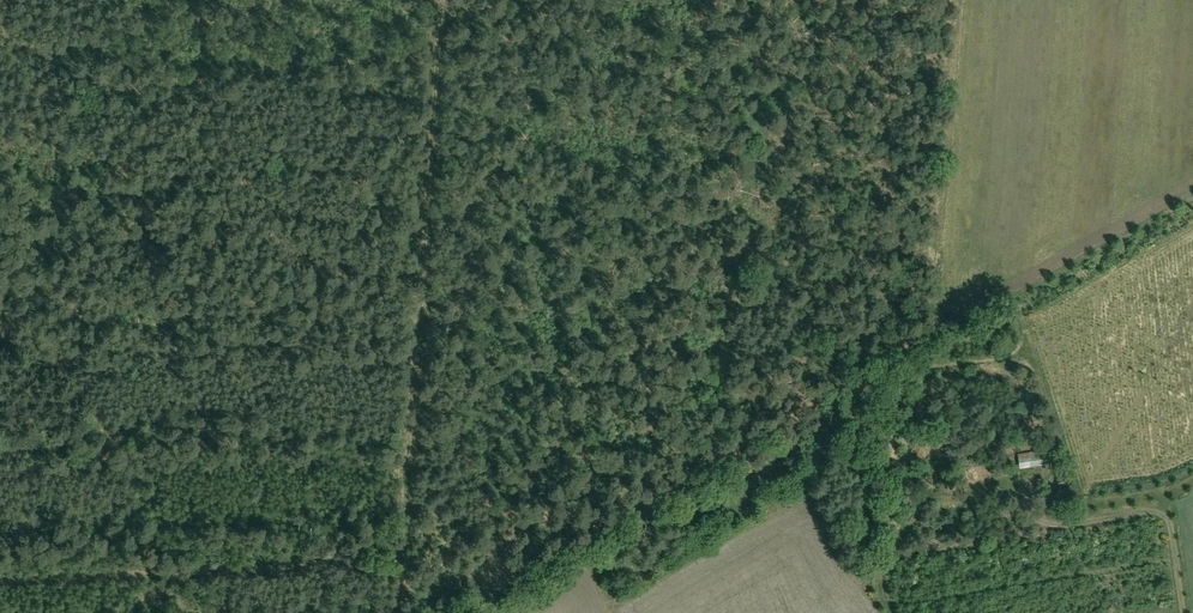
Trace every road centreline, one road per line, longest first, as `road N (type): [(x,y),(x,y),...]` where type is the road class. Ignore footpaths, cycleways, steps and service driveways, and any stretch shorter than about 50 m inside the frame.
road 1 (track): [(1192,192),(1016,297),(1025,339),(995,365),(957,361),(878,378),(473,612)]
road 2 (track): [(442,0),(401,573)]
road 3 (track): [(401,573),(302,568),(0,578)]
road 4 (track): [(1025,502),(1035,519),(1057,527),(1155,511),(1168,520),(1184,612)]

